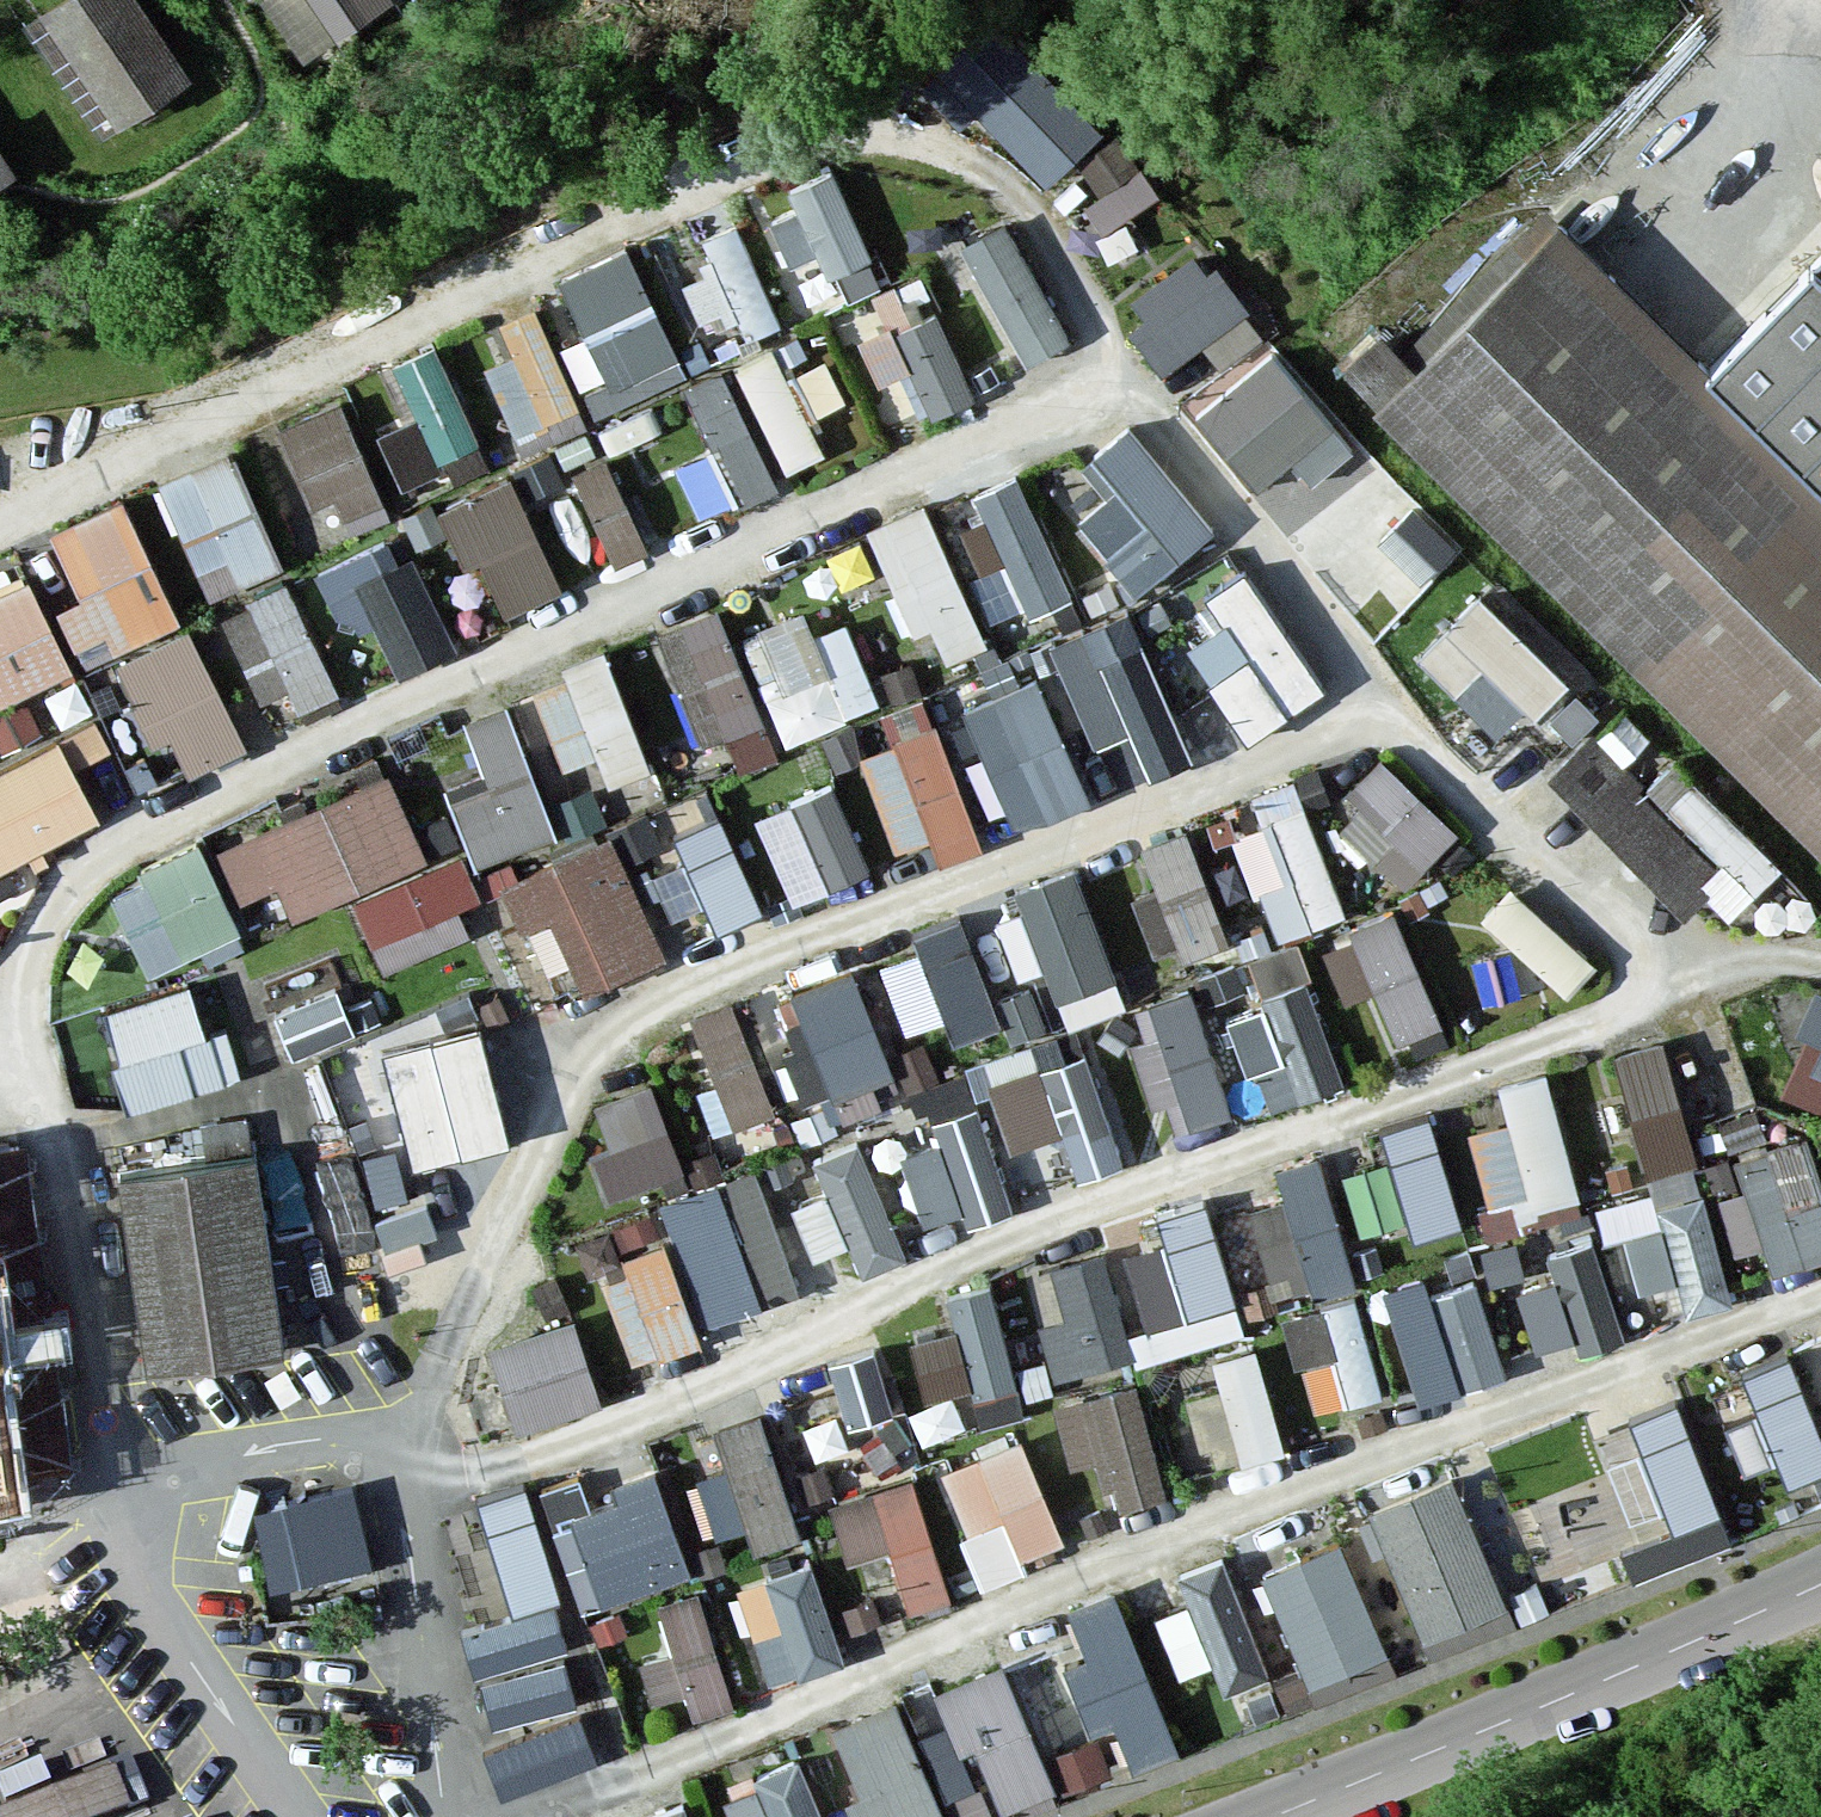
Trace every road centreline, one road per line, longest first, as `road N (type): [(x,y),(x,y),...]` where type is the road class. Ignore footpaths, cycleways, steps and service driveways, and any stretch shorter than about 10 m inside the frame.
road 1 (residential): [(1820,1297),(1117,1556),(528,1816)]
road 2 (residential): [(421,1487),(1686,988)]
road 3 (residential): [(13,1012),(10,983),(24,917),(87,834),(174,814),(1129,366)]
road 4 (residential): [(1379,699),(643,1003),(597,1035),(467,1285),(430,1387),(421,1487)]
road 5 (residential): [(0,524),(834,128),(1000,169),(1129,366)]
road 6 (residential): [(1820,1584),(1268,1816)]
road 7 (residential): [(105,1484),(13,1012)]
road 8 (residential): [(1379,699),(1686,988)]
road 9 (residential): [(1129,366),(1379,699)]
road 10 (residential): [(304,1816),(147,1603),(116,1544),(105,1484)]
road 11 (residential): [(105,1484),(251,1450),(365,1444),(421,1487)]
road 12 (residential): [(421,1487),(444,1816)]
road 13 (residential): [(1686,988),(1798,962),(1820,971)]

